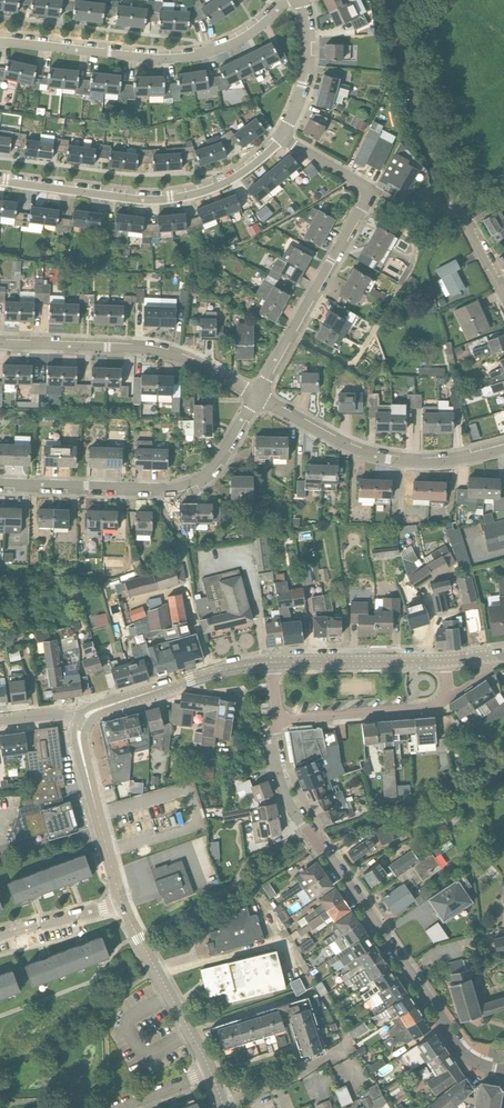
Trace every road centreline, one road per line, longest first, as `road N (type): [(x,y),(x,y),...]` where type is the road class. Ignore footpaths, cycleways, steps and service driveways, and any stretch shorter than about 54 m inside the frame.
road 1 (residential): [(503,1071),(462,1052),(292,810),(272,739),(280,718)]
road 2 (residential): [(253,396),(373,190),(281,136)]
road 3 (residential): [(503,291),(418,118),(394,0)]
road 4 (residential): [(0,484),(192,488),(206,481),(253,396)]
road 5 (residential): [(0,182),(168,201),(219,186),(281,136)]
road 6 (residential): [(0,42),(191,56),(244,35),(283,0)]
road 7 (residential): [(253,396),(181,353),(155,347),(0,342)]
road 8 (residential): [(503,445),(446,458),(387,456),(253,396)]
road 9 (residential): [(280,718),(429,708),(445,698),(446,660)]
road 10 (tertiary): [(81,723),(97,710),(191,679),(271,663)]
road 11 (tertiary): [(211,1073),(120,900)]
road 12 (tertiary): [(120,900),(81,723)]
road 13 (tertiary): [(271,663),(446,660)]
road 14 (residential): [(281,136),(311,55),(301,0)]
road 15 (residential): [(0,933),(120,900)]

